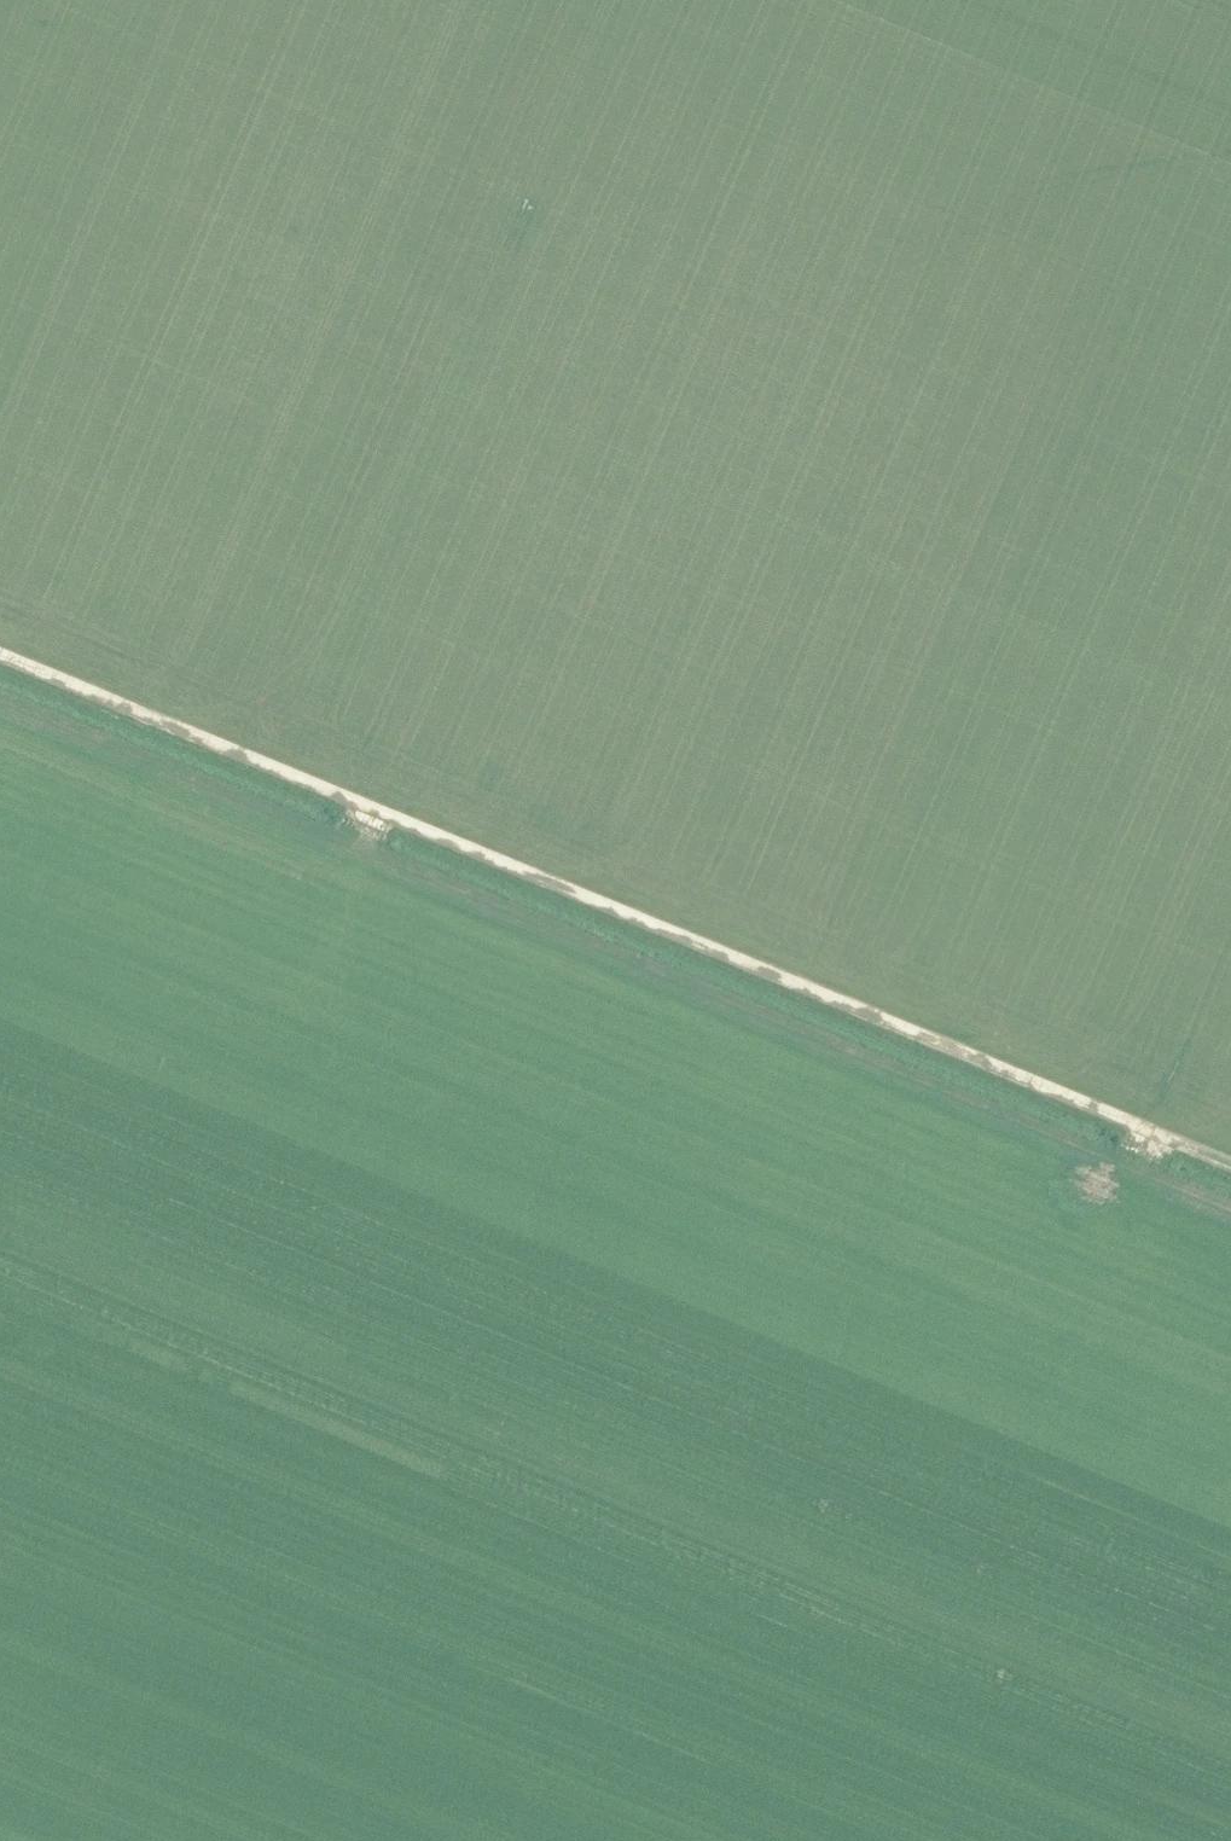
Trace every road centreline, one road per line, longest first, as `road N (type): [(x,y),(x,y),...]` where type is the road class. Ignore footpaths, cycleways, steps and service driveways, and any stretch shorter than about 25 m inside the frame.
road 1 (track): [(1133,1138),(0,667)]

